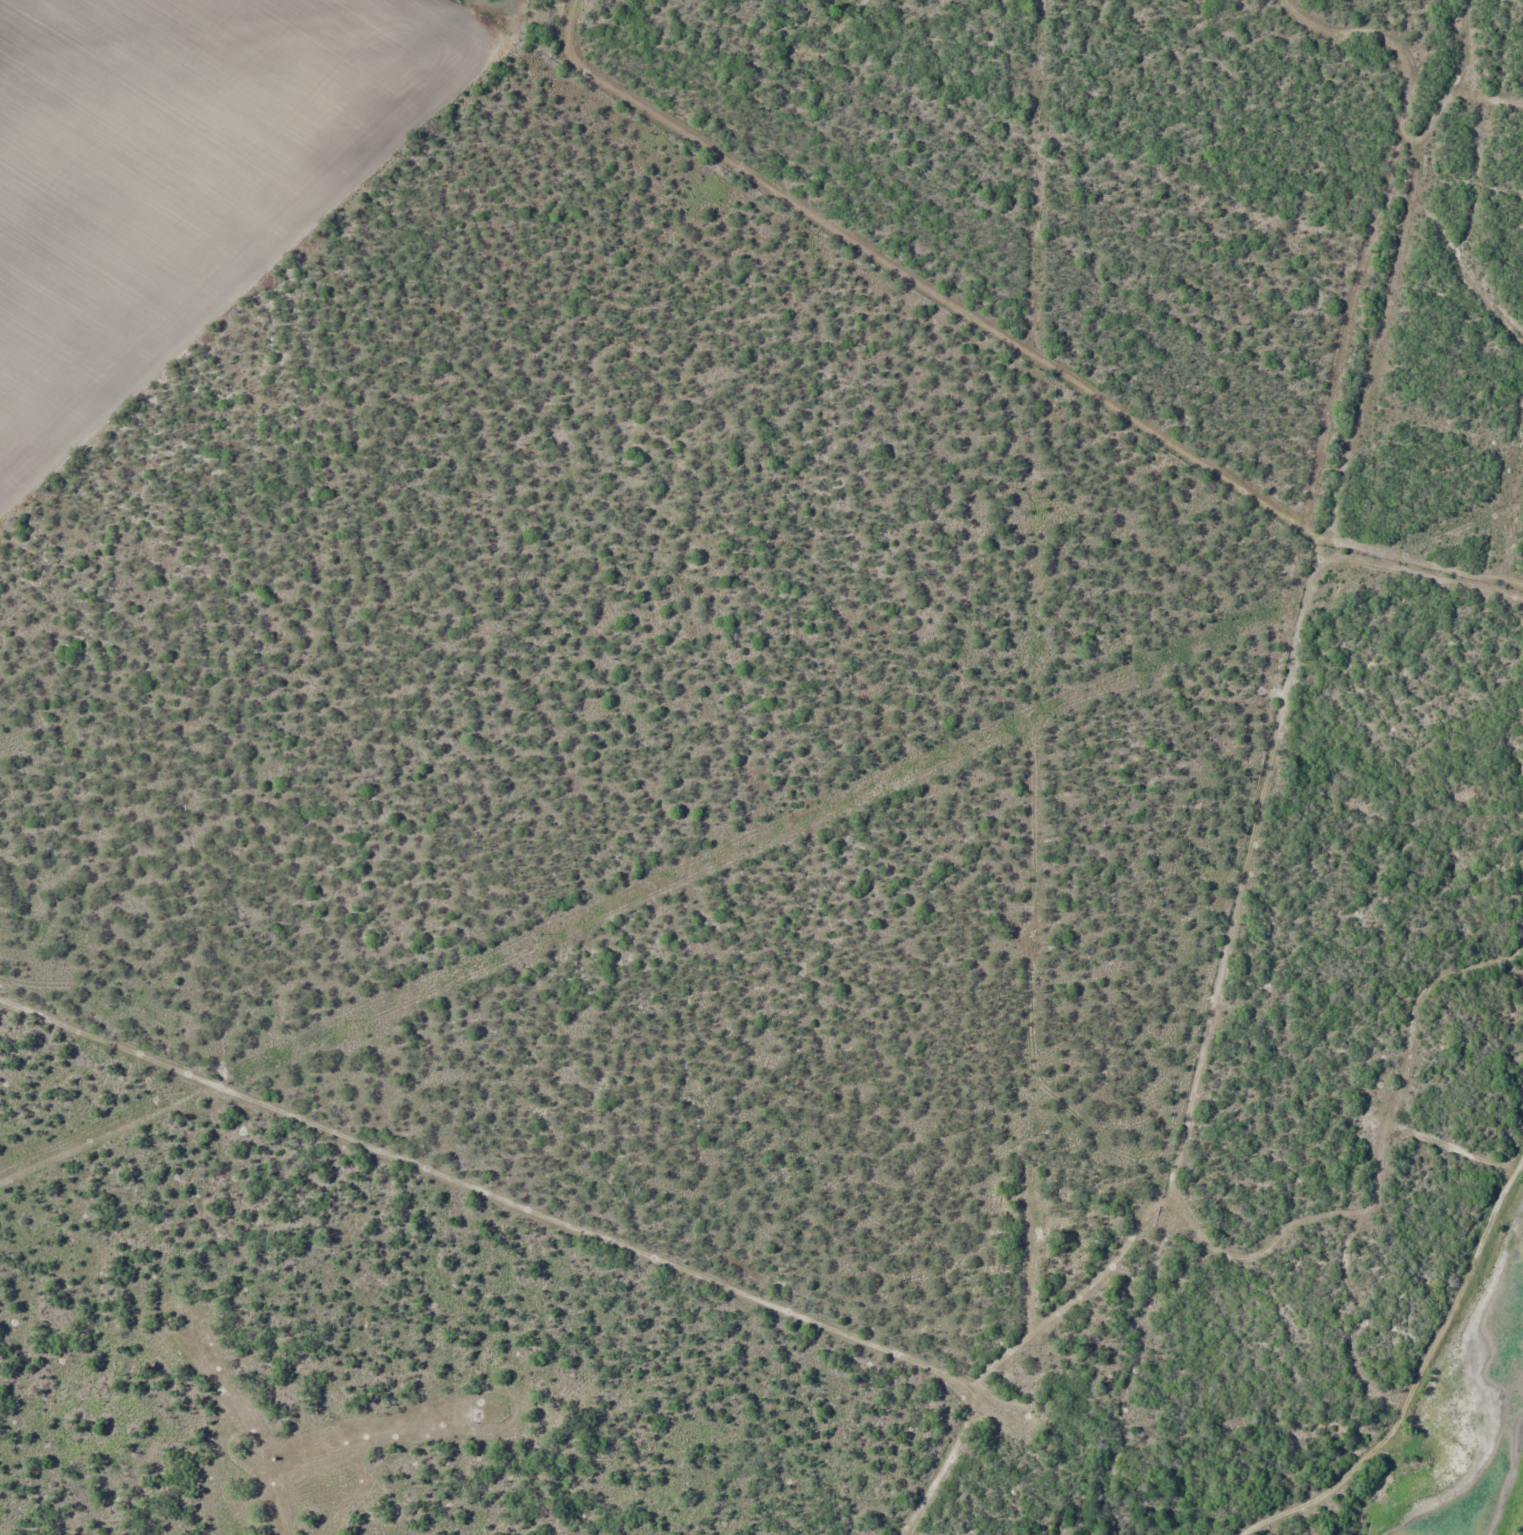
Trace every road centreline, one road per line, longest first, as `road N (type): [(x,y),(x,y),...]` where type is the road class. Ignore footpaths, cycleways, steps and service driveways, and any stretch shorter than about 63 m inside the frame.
road 1 (residential): [(1369,1534),(1418,1464),(1481,1295),(1522,1241)]

